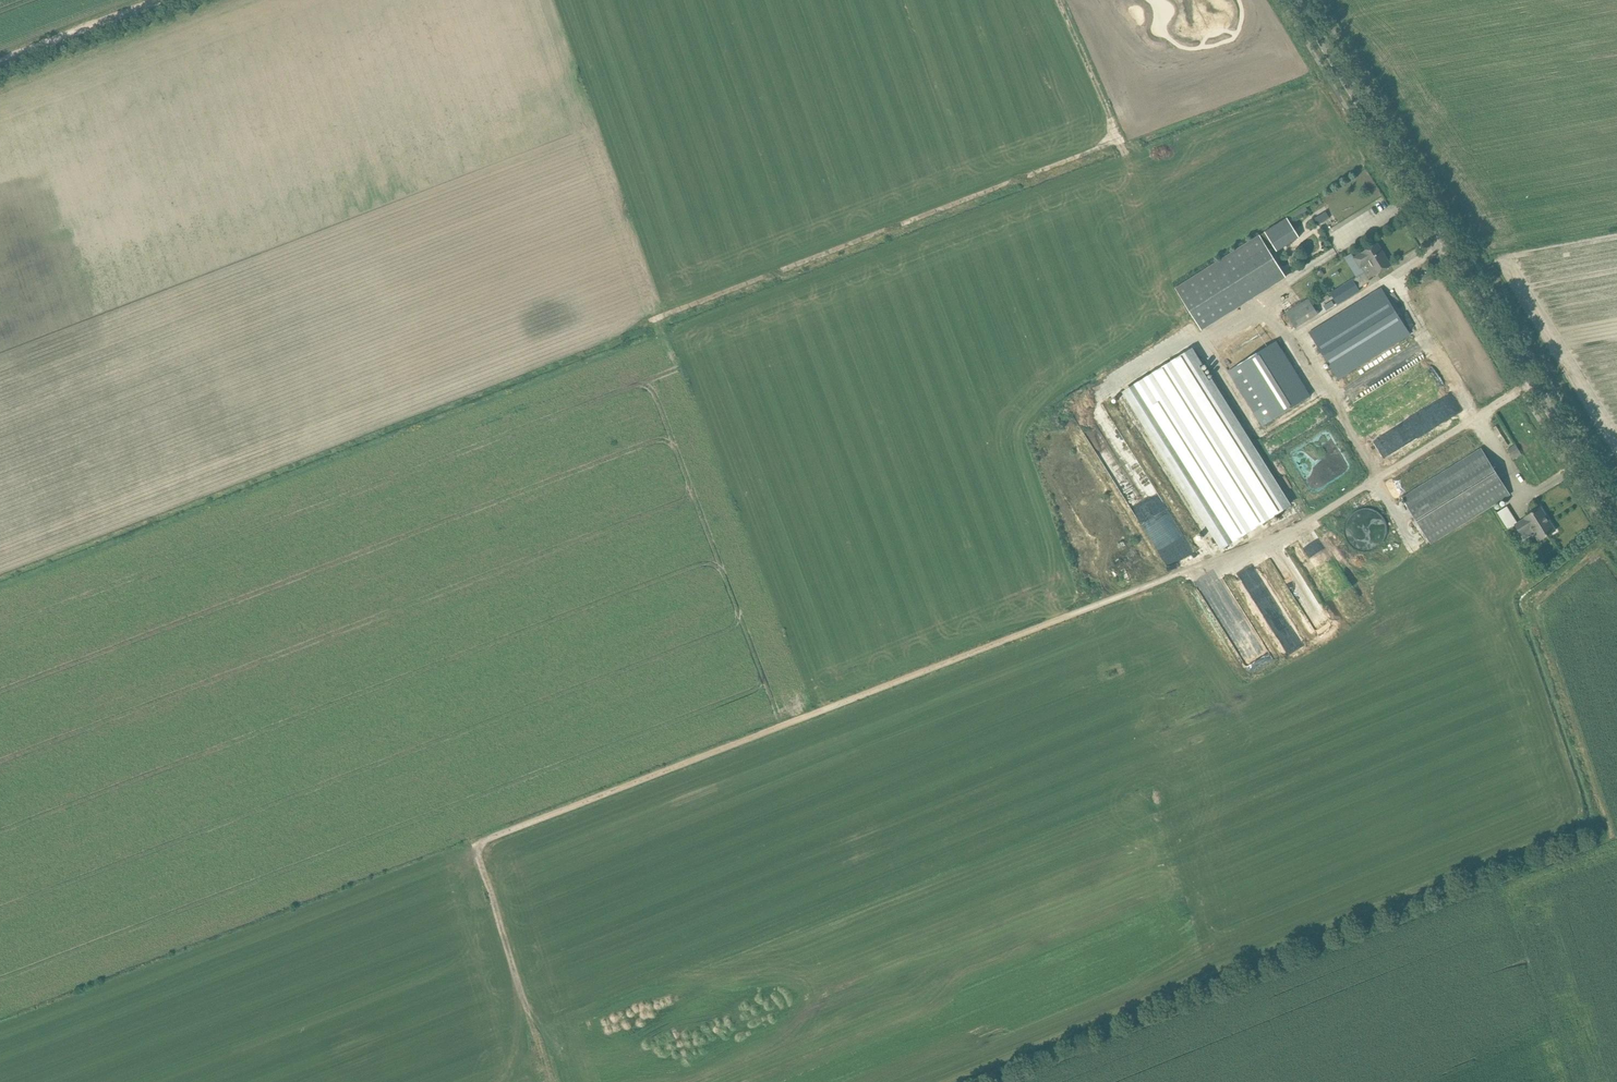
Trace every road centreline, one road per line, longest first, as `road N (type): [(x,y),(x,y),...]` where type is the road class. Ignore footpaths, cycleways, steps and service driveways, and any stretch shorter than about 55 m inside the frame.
road 1 (track): [(548,1080),(479,858),(481,843),(1308,525)]
road 2 (track): [(654,319),(1120,141),(1058,0)]
road 3 (tertiary): [(1616,515),(1297,0)]
road 4 (track): [(163,0),(0,62)]

